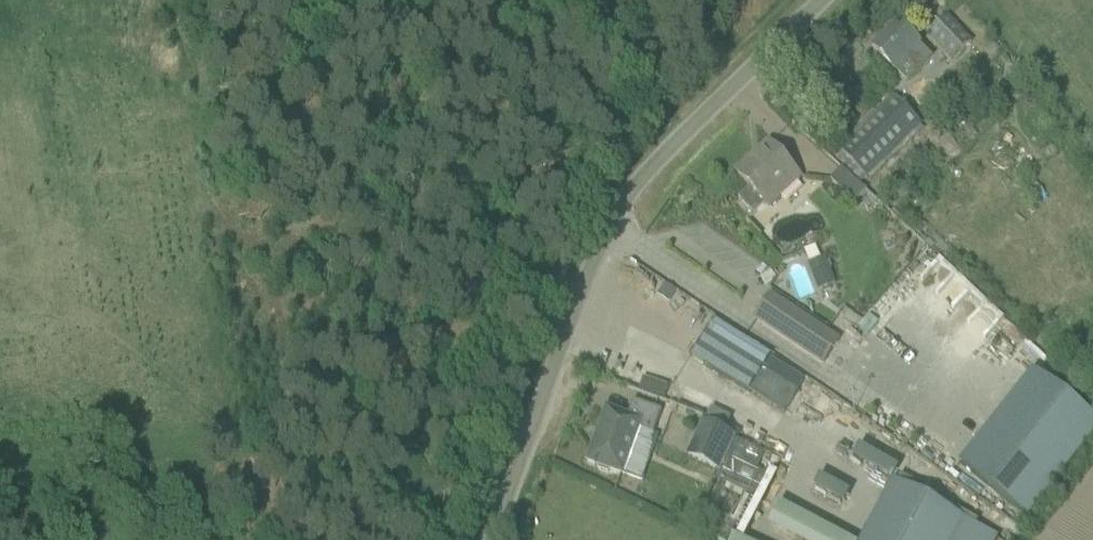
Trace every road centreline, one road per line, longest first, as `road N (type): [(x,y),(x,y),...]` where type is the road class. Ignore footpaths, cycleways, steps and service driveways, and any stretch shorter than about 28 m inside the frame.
road 1 (unclassified): [(496,539),(588,271),(615,218),(825,0)]

